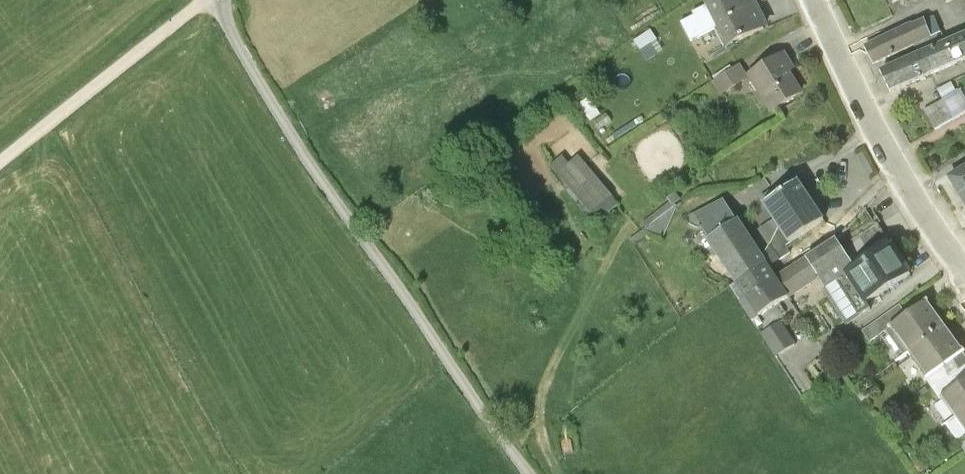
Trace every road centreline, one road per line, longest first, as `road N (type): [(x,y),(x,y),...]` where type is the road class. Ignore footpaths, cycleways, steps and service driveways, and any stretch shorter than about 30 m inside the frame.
road 1 (track): [(539,473),(251,78),(215,0)]
road 2 (secondary): [(814,0),(887,149),(964,271)]
road 3 (track): [(0,161),(198,0)]

